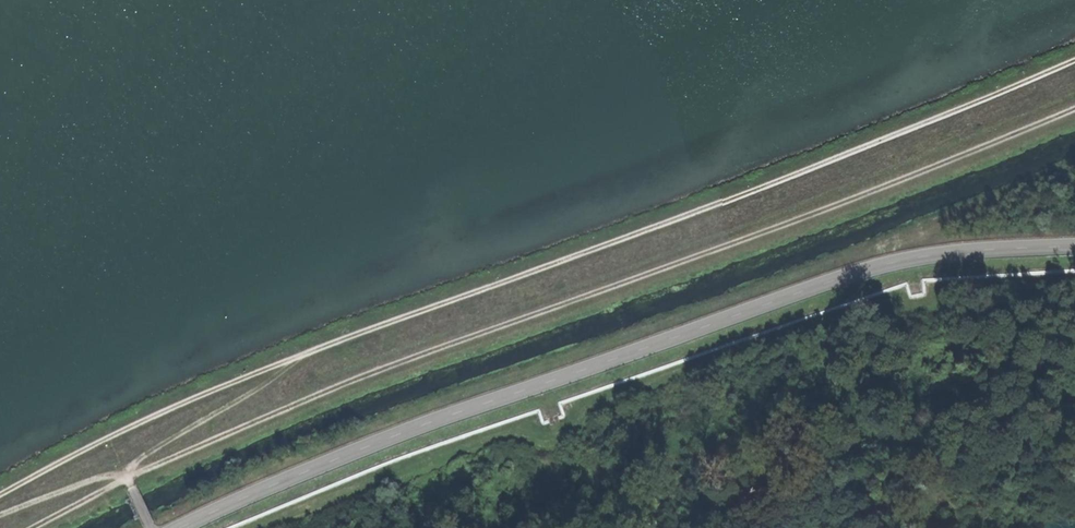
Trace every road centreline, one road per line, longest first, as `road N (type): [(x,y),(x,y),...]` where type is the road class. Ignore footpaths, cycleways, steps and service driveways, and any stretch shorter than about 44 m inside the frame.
road 1 (track): [(1074,59),(869,146),(245,378),(0,495)]
road 2 (track): [(1074,107),(824,211),(370,373),(127,476)]
road 3 (tertiary): [(1074,248),(922,257),(841,280),(450,416),(180,527)]
road 4 (track): [(151,527),(127,476),(148,452),(318,350)]
road 5 (track): [(0,515),(98,476),(127,476)]

